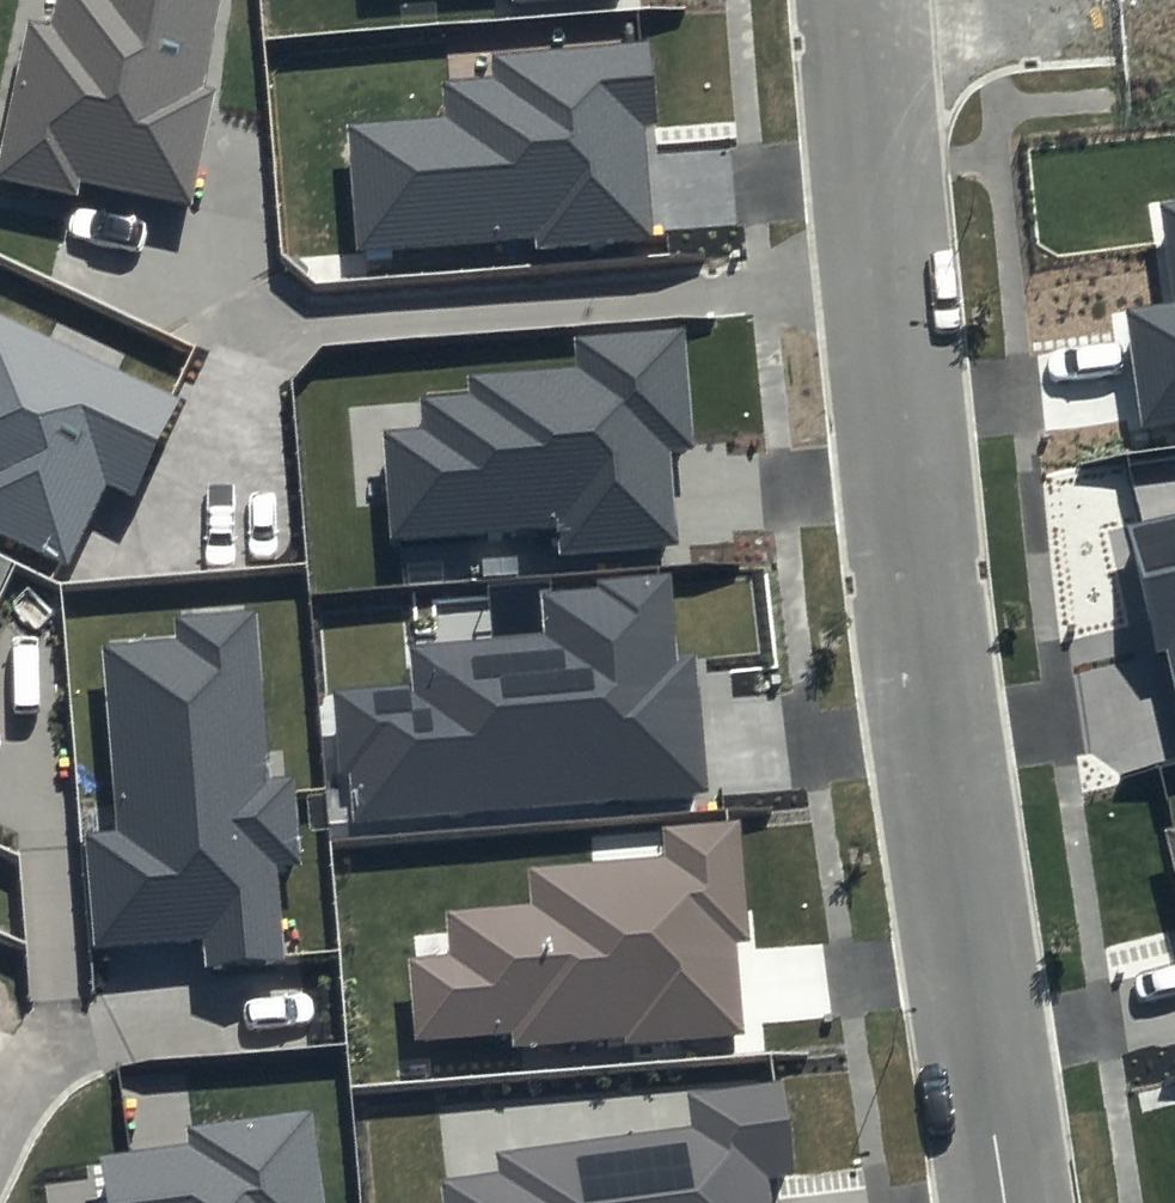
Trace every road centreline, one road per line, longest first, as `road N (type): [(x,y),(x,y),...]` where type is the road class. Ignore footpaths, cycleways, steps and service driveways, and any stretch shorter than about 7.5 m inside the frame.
road 1 (residential): [(1002,1202),(914,574),(858,0)]
road 2 (residential): [(0,1117),(40,1066),(92,1030)]

